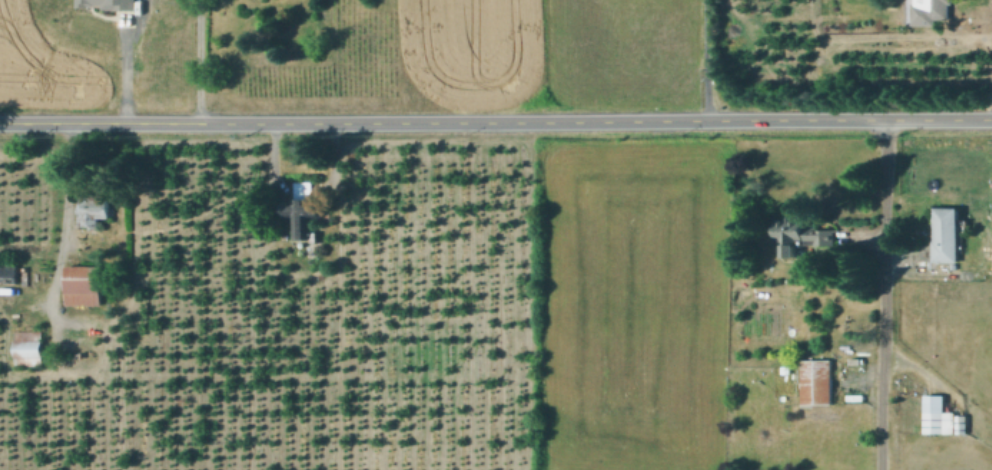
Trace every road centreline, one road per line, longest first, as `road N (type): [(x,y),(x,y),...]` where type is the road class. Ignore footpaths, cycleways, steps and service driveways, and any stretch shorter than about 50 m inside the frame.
road 1 (secondary): [(0,122),(991,119)]
road 2 (residential): [(888,119),(885,469)]

